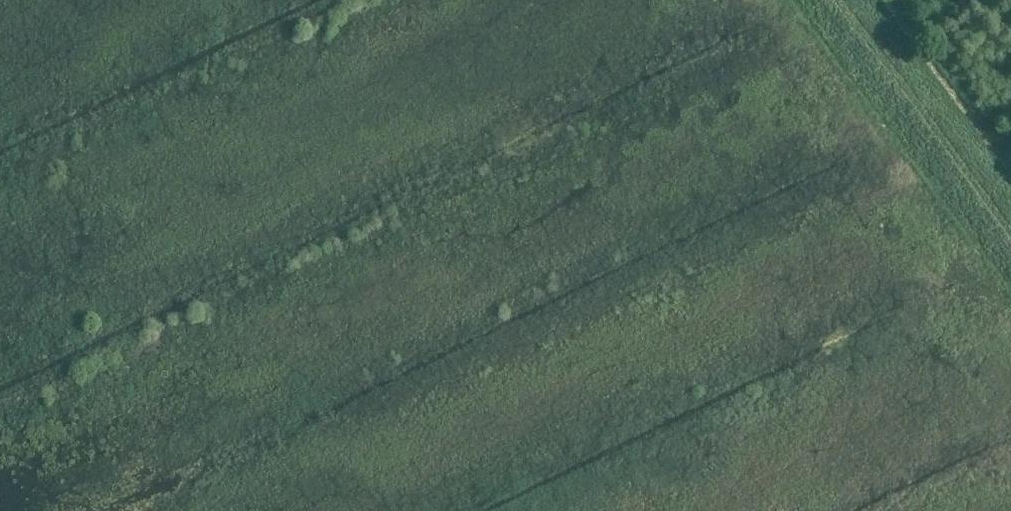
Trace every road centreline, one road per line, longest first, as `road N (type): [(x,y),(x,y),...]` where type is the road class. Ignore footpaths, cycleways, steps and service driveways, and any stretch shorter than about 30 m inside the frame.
road 1 (track): [(1010,228),(840,0)]

